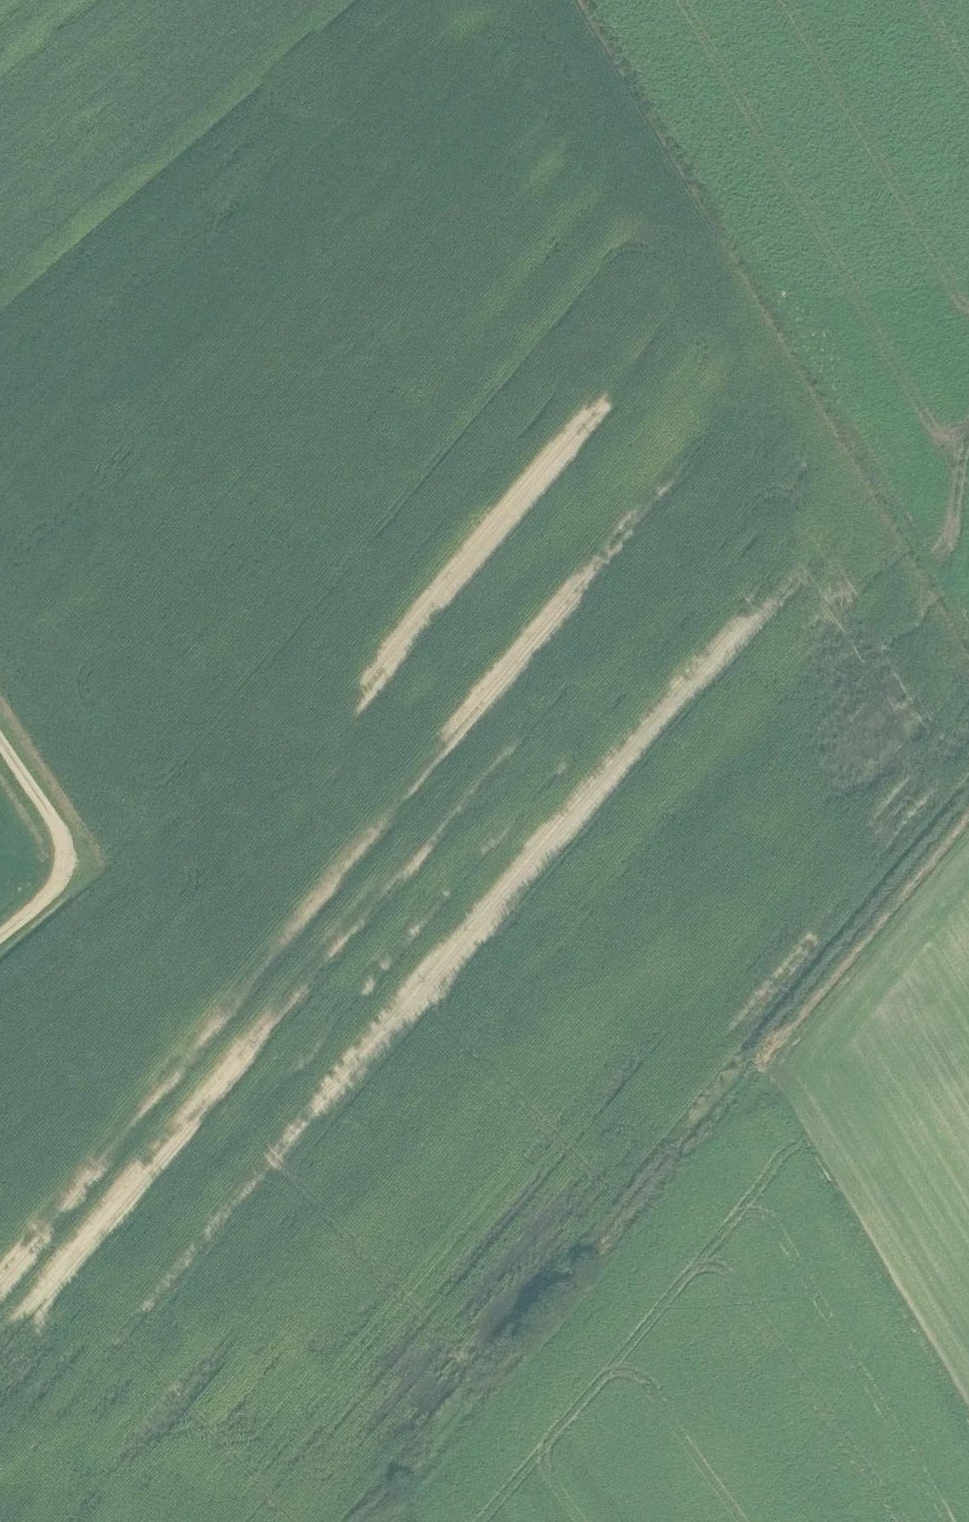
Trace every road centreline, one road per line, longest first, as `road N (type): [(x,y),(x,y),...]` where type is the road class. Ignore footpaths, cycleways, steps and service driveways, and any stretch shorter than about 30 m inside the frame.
road 1 (track): [(0,738),(54,822),(61,850),(44,897),(0,935)]

